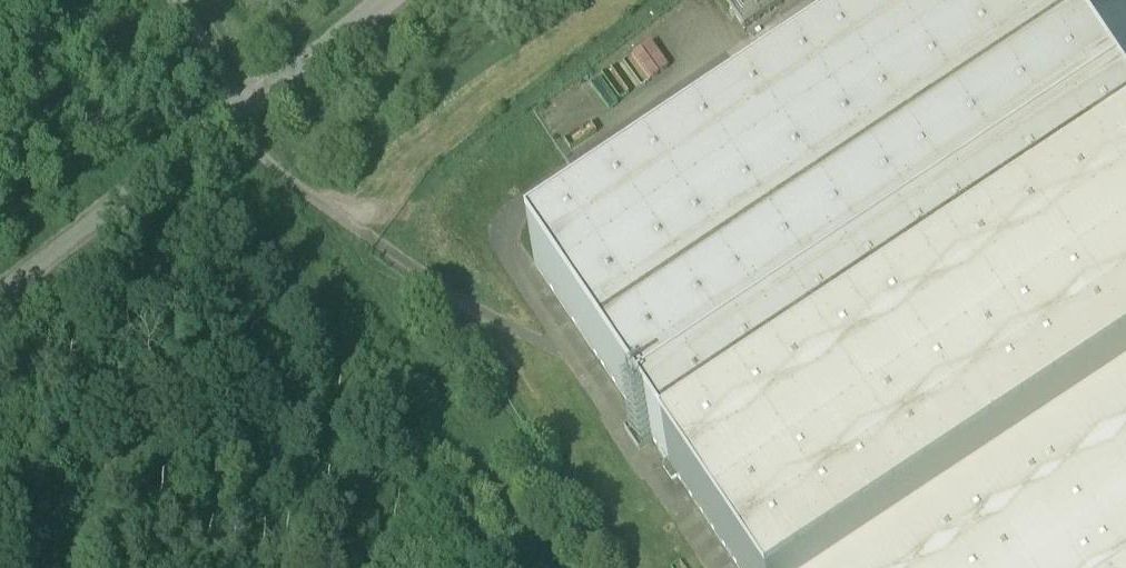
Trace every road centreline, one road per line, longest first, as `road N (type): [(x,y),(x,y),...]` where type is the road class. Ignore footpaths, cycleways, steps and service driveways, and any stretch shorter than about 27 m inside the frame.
road 1 (unclassified): [(398,0),(250,114)]
road 2 (track): [(179,0),(250,114)]

